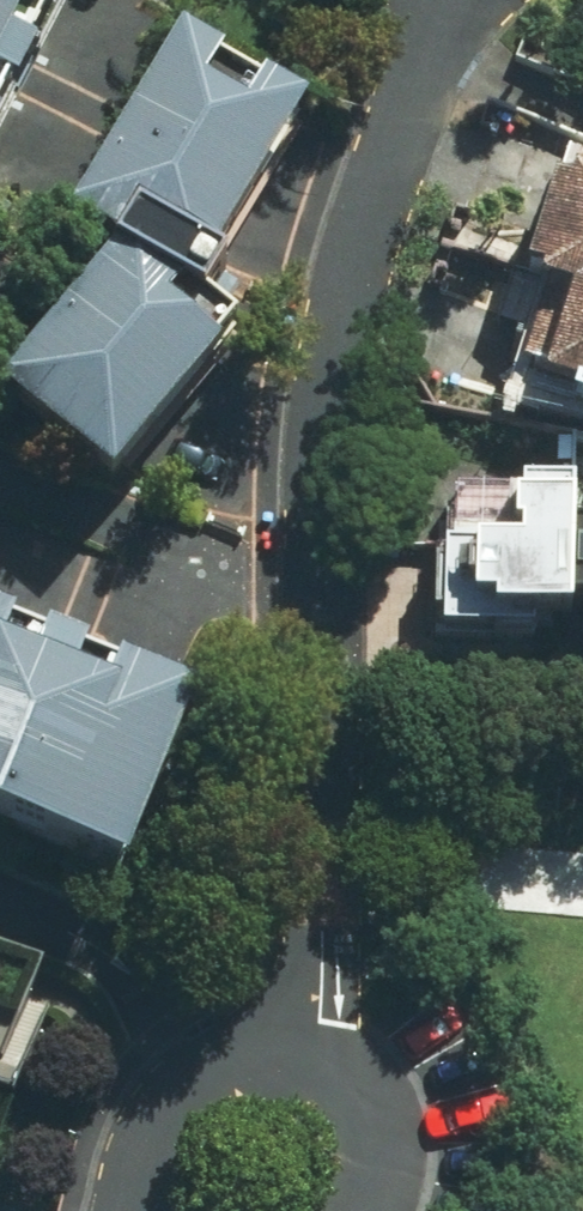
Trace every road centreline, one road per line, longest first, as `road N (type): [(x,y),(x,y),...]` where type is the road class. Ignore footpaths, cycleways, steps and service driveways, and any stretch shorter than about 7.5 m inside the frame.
road 1 (residential): [(314,1056),(321,580),(332,426),(349,312),(379,198),(447,0)]
road 2 (residential): [(135,1210),(131,1142),(171,1076),(239,1044),(314,1056)]
road 3 (residential): [(314,1056),(371,1110),(384,1147),(379,1210)]

